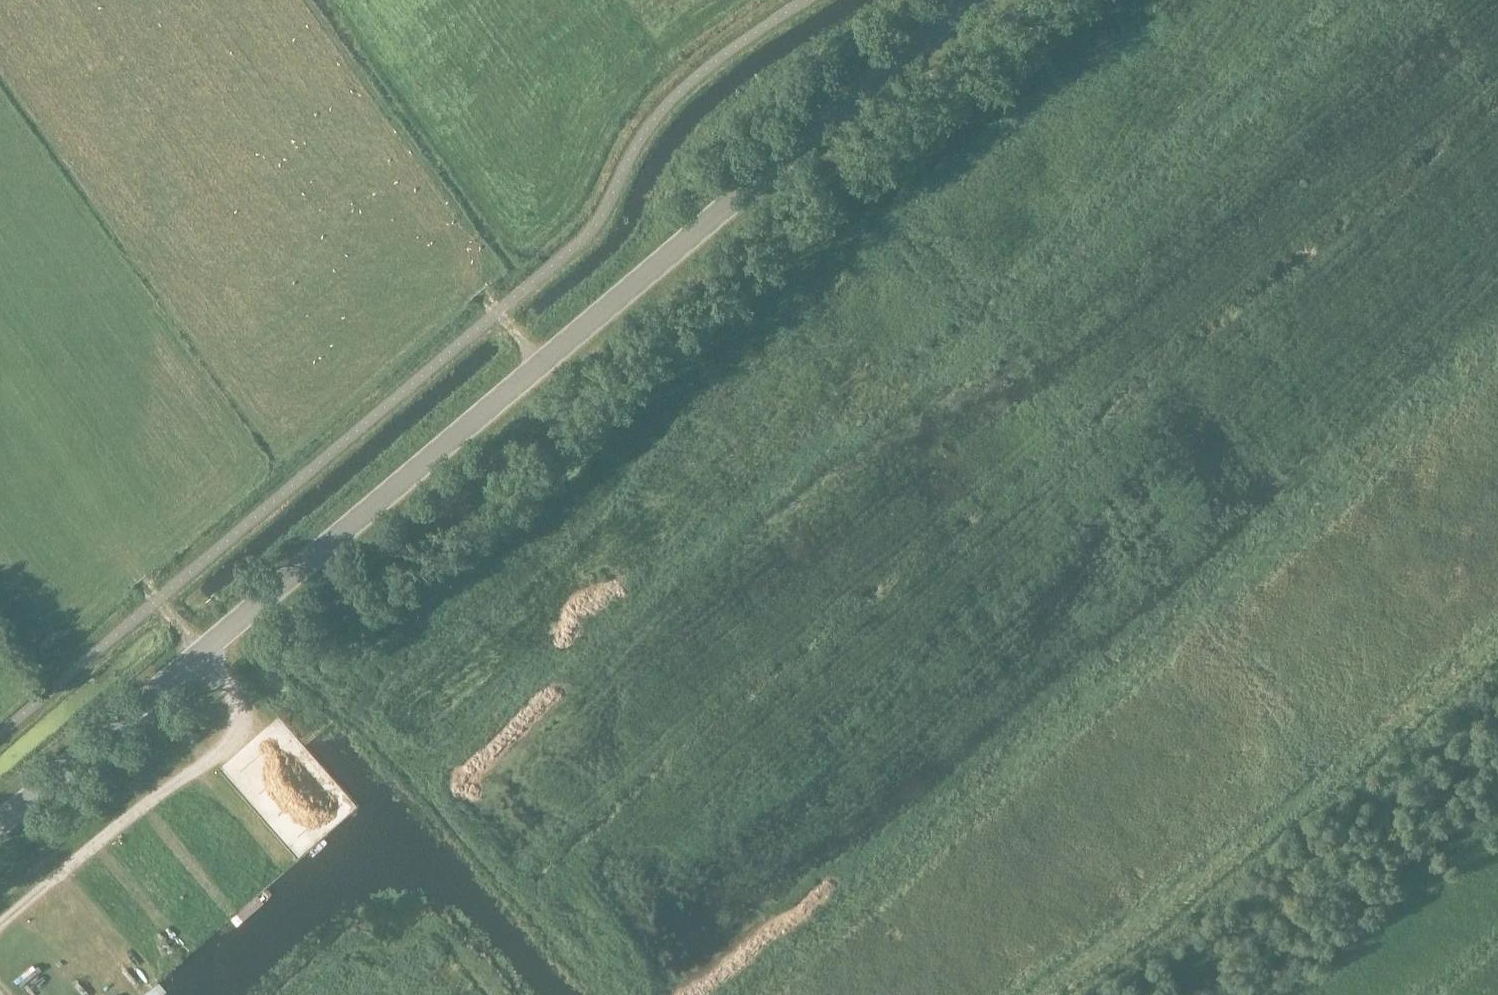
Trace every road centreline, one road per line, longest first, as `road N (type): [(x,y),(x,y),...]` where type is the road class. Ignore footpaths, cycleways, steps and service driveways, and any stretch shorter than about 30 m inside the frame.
road 1 (secondary): [(0,823),(969,0)]

